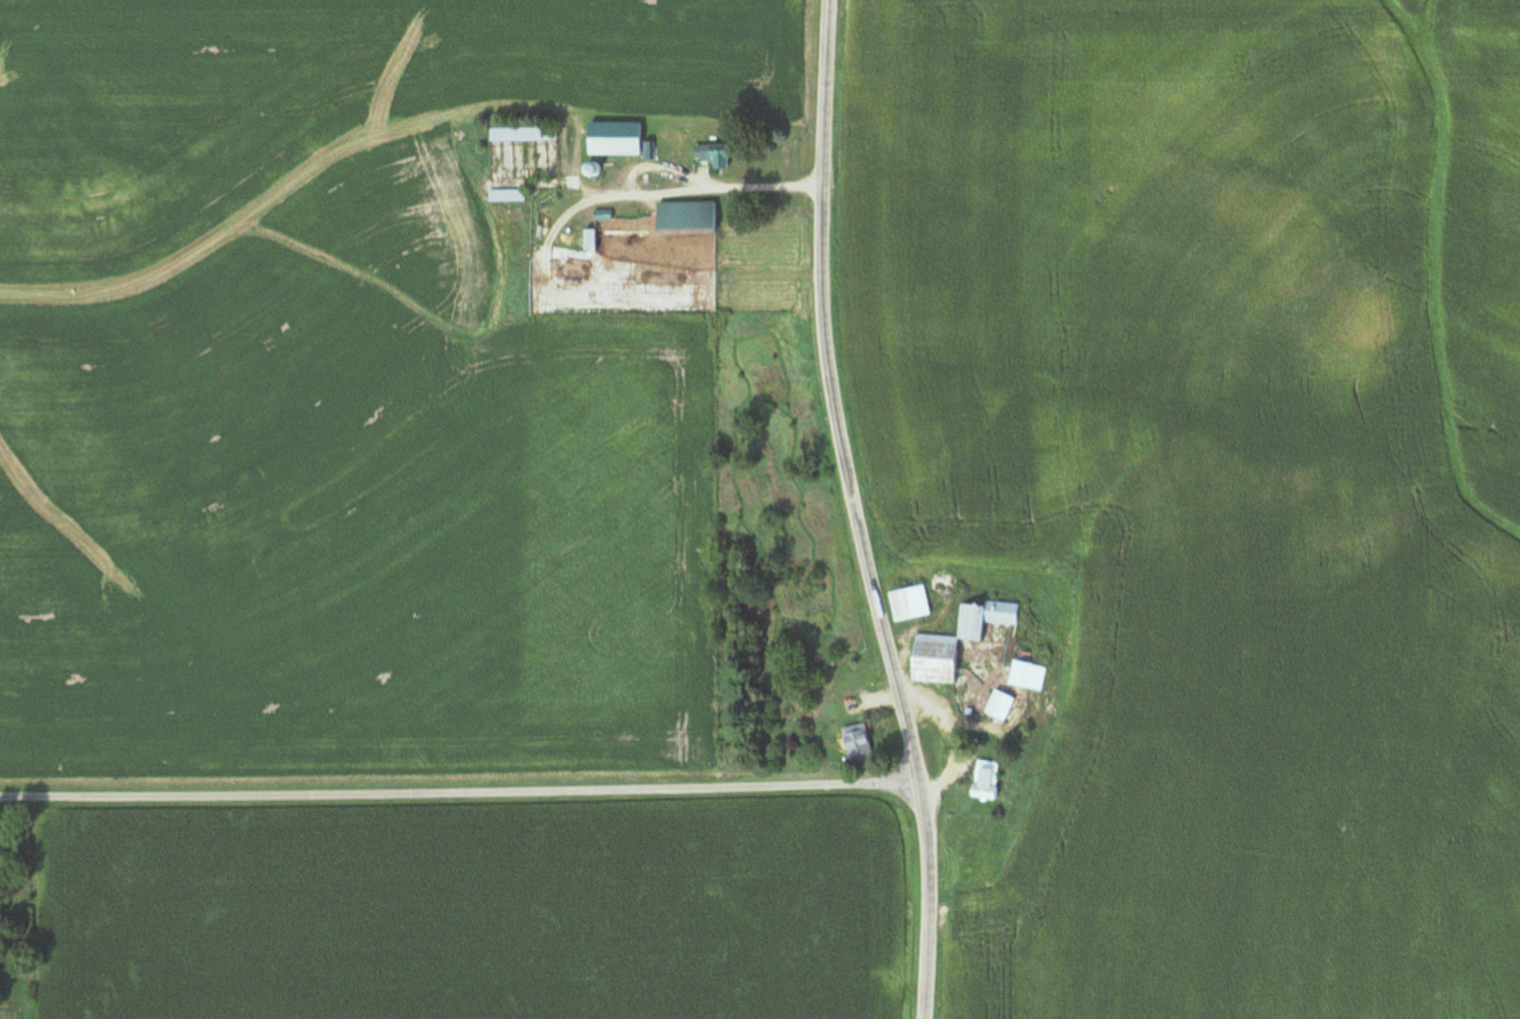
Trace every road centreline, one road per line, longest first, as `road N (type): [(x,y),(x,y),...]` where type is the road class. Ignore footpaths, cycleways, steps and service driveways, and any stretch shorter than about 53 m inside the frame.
road 1 (residential): [(927,1018),(933,918),(920,785),(845,460),(826,338),(831,0)]
road 2 (residential): [(0,799),(920,785)]

